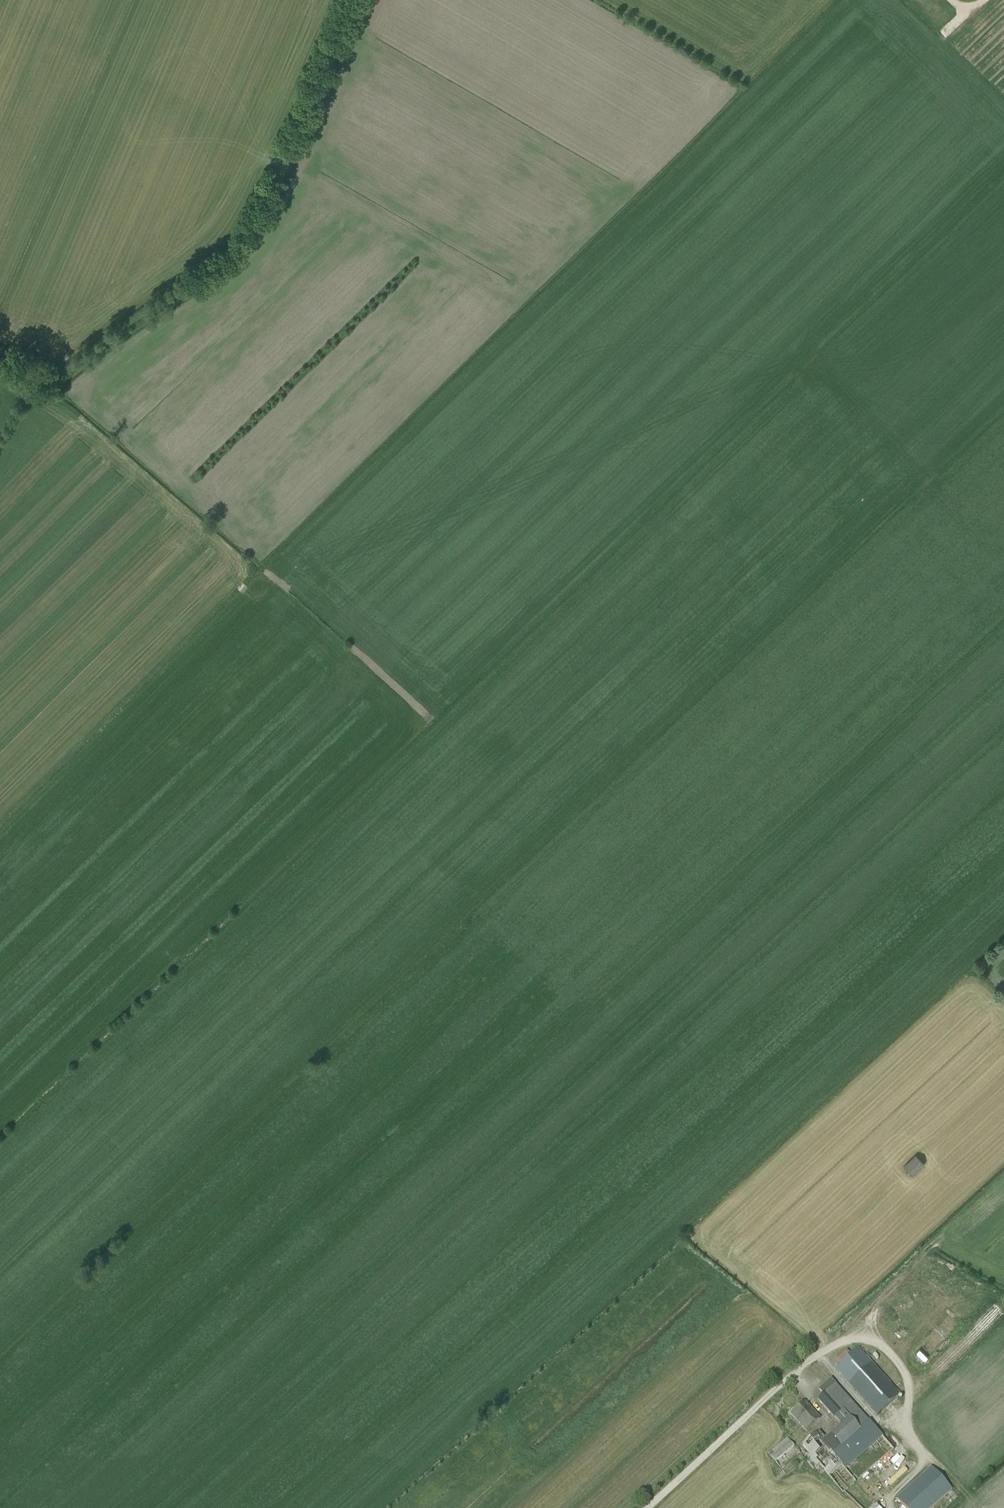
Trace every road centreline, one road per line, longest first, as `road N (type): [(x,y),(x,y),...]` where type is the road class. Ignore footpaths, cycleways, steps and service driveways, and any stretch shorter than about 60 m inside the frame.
road 1 (track): [(0,355),(60,379),(227,259),(283,162),(351,0)]

